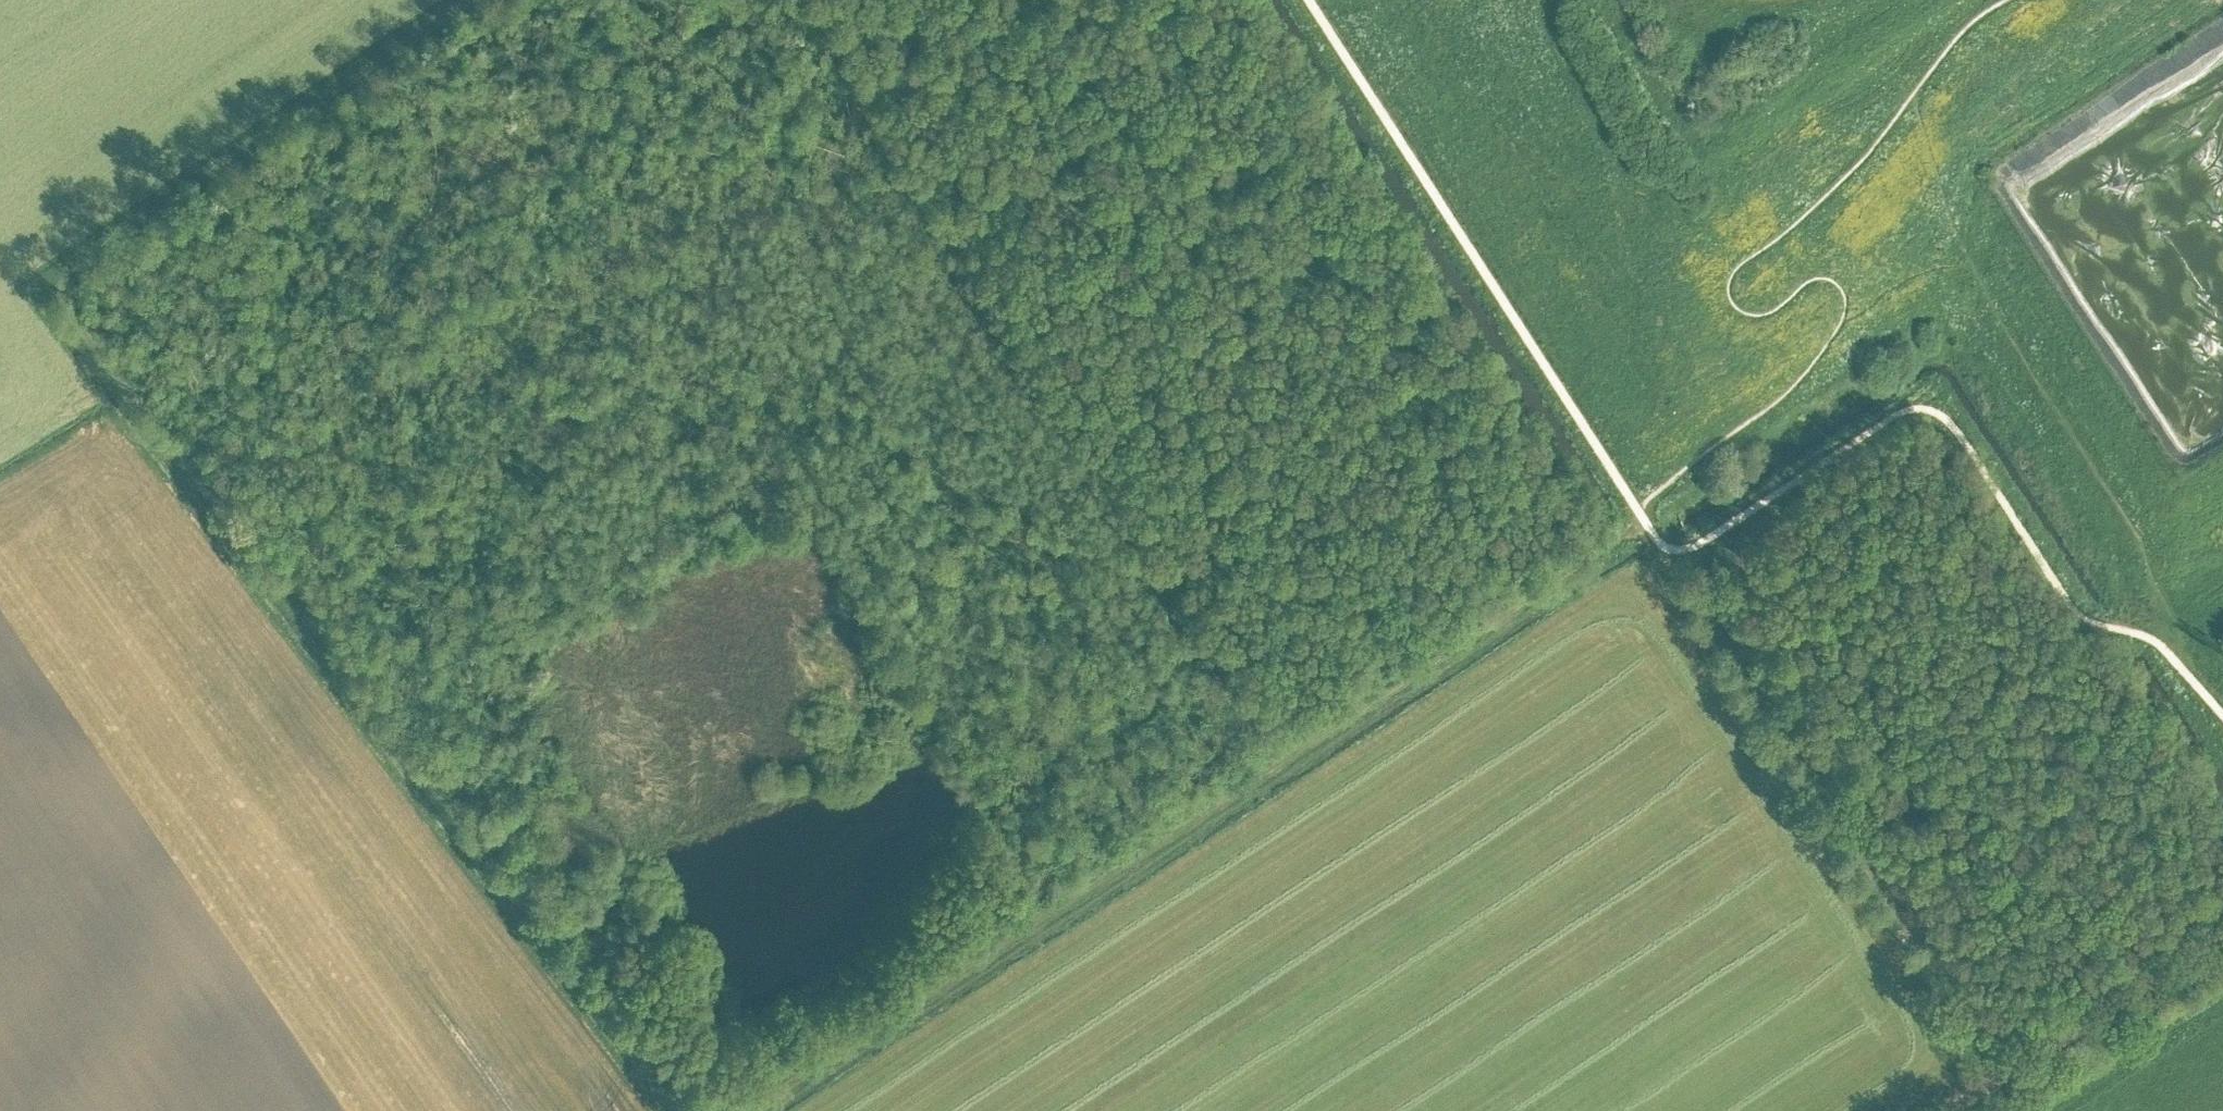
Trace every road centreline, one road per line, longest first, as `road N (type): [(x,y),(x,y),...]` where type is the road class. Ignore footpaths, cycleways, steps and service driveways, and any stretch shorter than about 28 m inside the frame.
road 1 (unclassified): [(1947,1110),(2222,932)]

